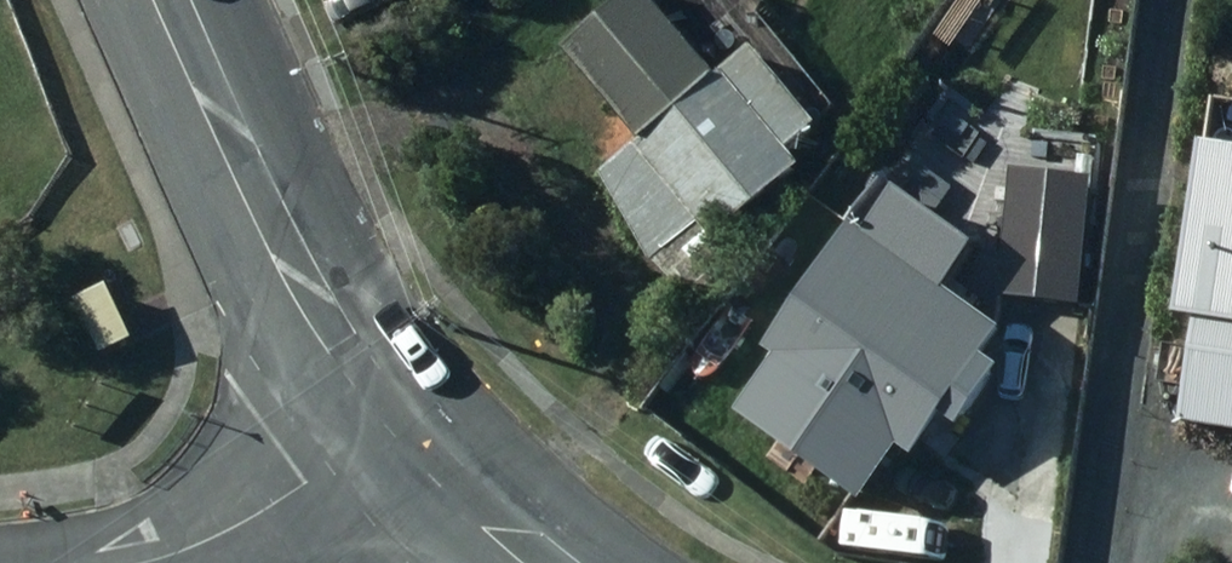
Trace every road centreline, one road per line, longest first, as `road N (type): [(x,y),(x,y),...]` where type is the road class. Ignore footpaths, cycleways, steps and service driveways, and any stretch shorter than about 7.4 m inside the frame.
road 1 (secondary): [(171,0),(327,322),(397,421)]
road 2 (residential): [(153,562),(306,492),(397,421)]
road 3 (secondary): [(397,421),(511,533),(552,562)]

